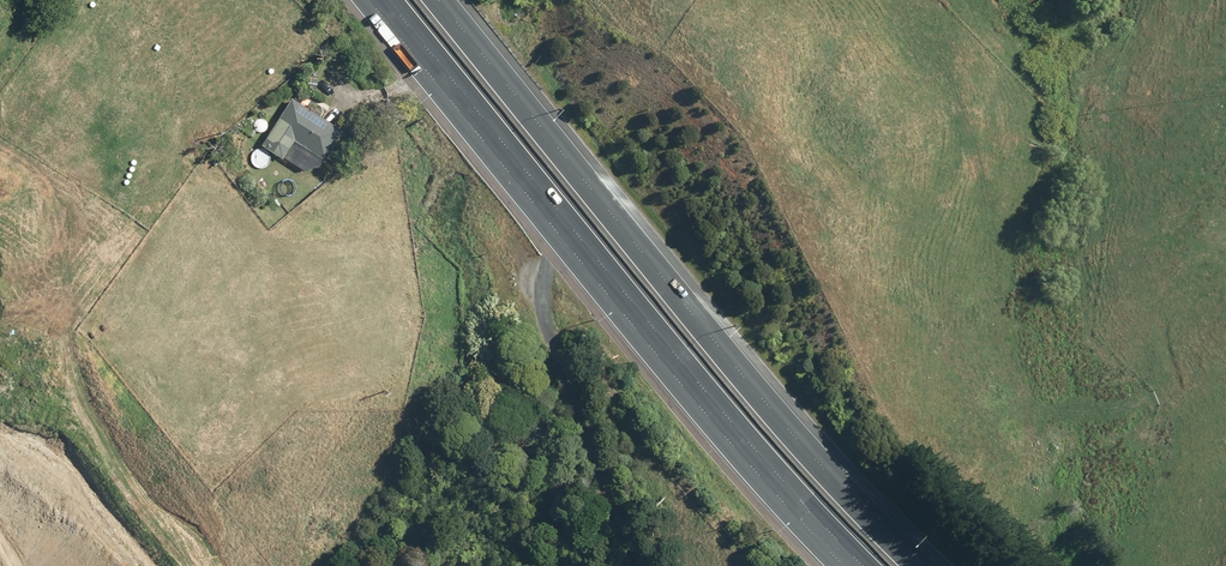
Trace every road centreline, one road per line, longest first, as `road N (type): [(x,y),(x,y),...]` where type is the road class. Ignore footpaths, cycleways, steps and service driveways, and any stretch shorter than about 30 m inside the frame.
road 1 (motorway): [(440,0),(786,423),(918,565)]
road 2 (motorway): [(863,565),(661,338),(385,0)]

